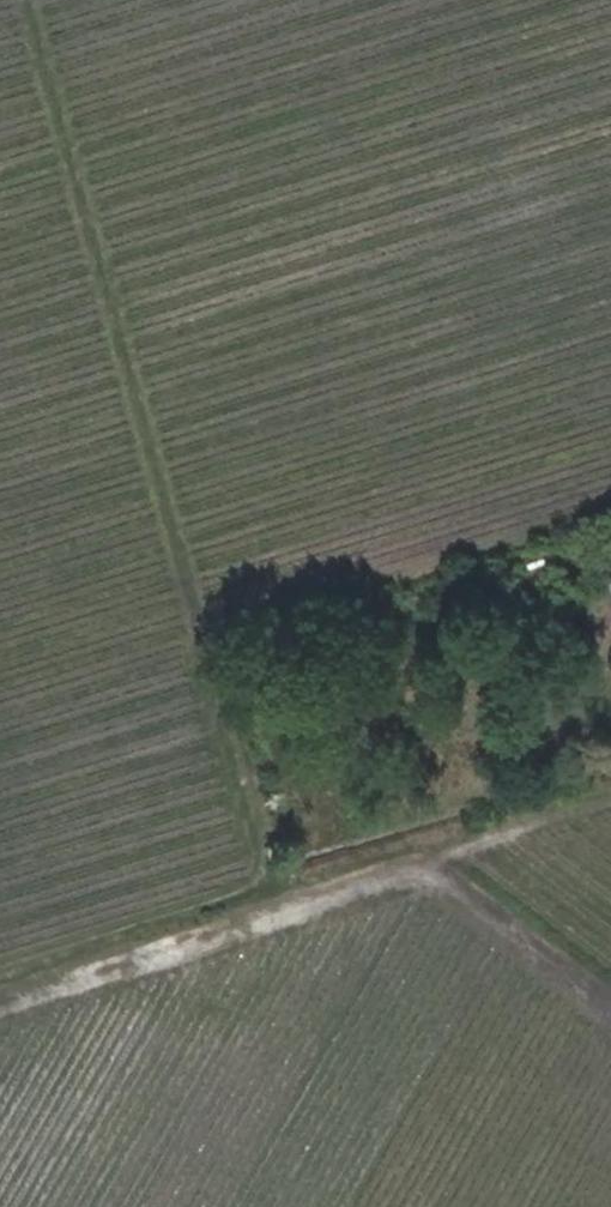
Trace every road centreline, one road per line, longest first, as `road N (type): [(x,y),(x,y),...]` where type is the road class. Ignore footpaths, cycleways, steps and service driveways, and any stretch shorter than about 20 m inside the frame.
road 1 (track): [(31,0),(310,912)]
road 2 (track): [(0,991),(422,883),(610,1019)]

